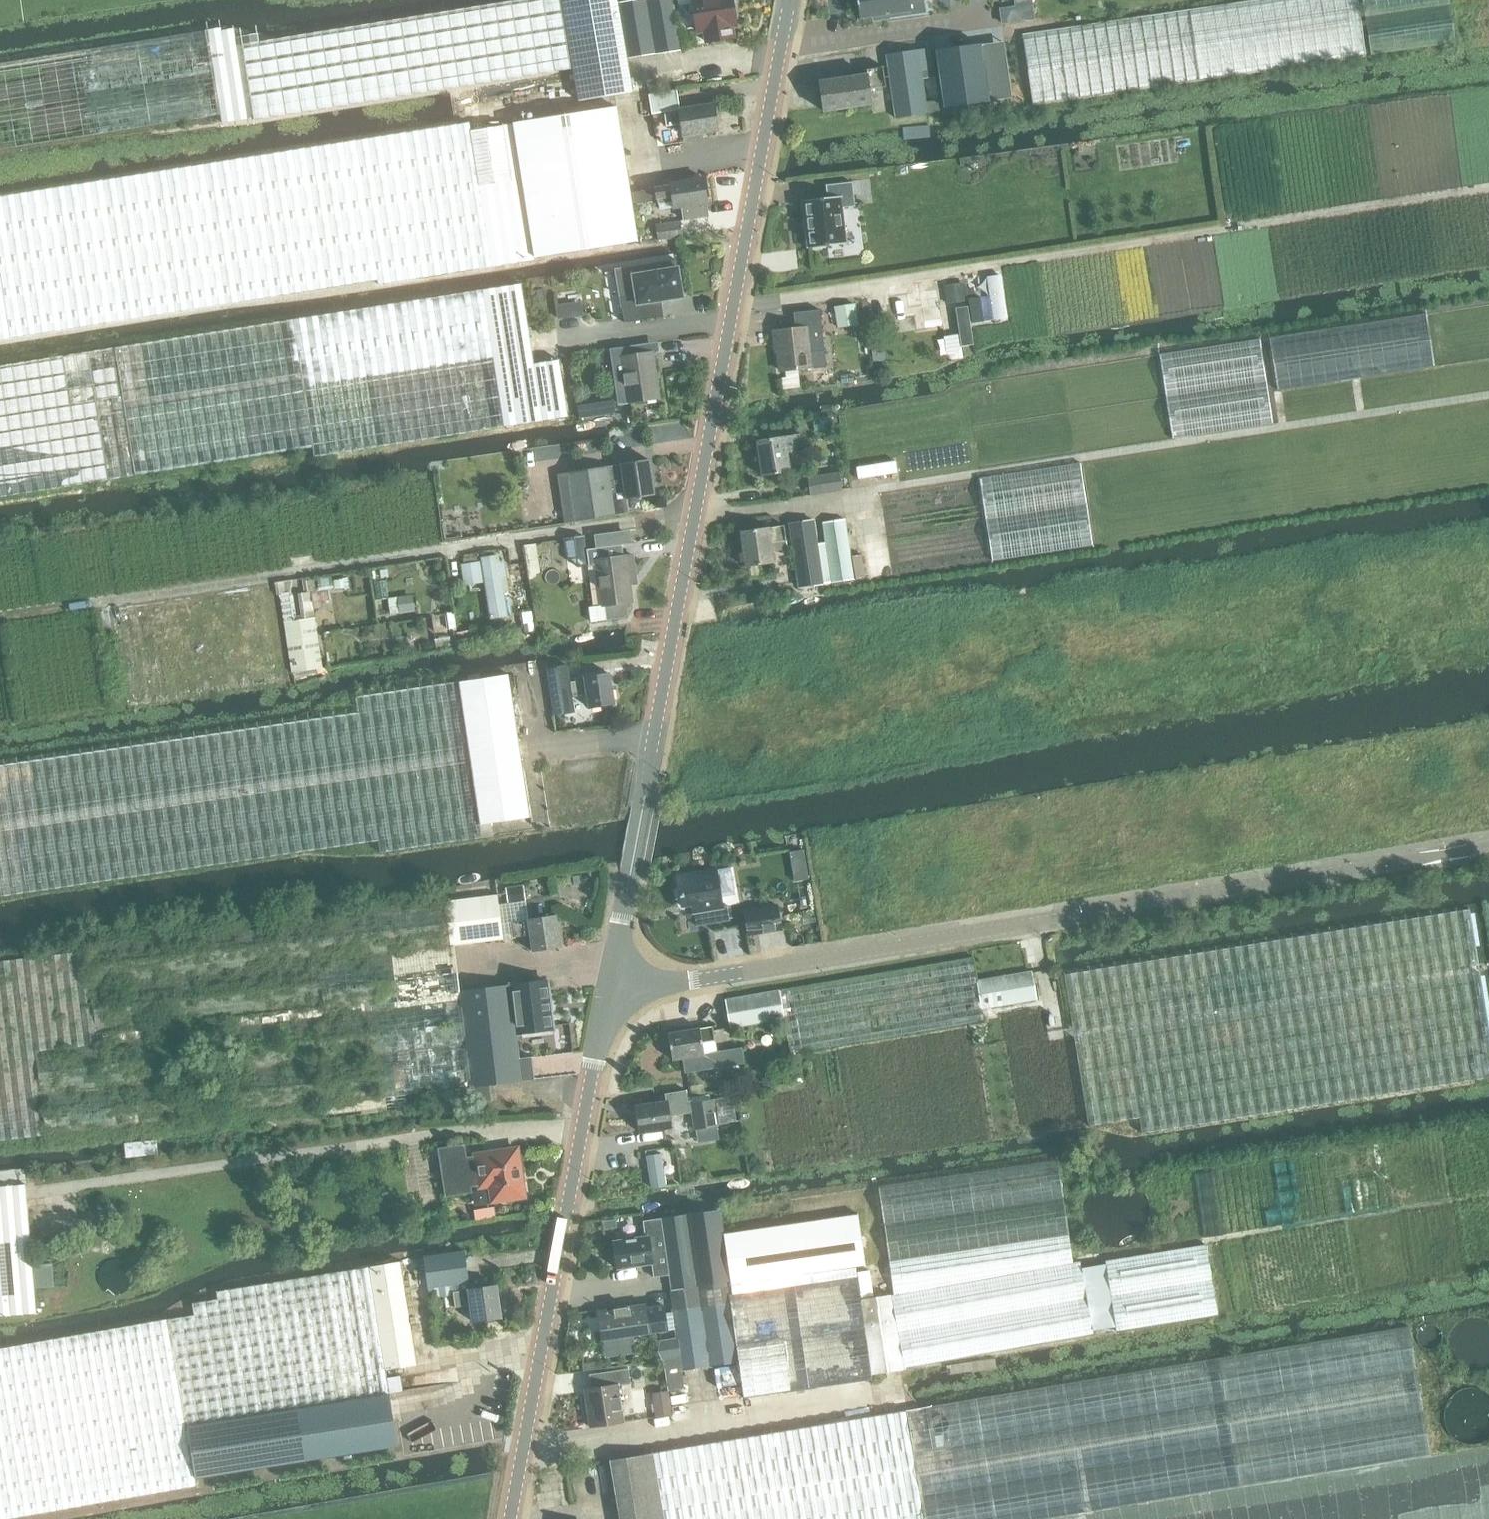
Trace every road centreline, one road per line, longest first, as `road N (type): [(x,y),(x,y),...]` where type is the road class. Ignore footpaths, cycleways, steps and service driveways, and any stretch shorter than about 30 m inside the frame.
road 1 (residential): [(606,994),(789,0)]
road 2 (residential): [(606,994),(1488,845)]
road 3 (residential): [(509,1518),(606,994)]

